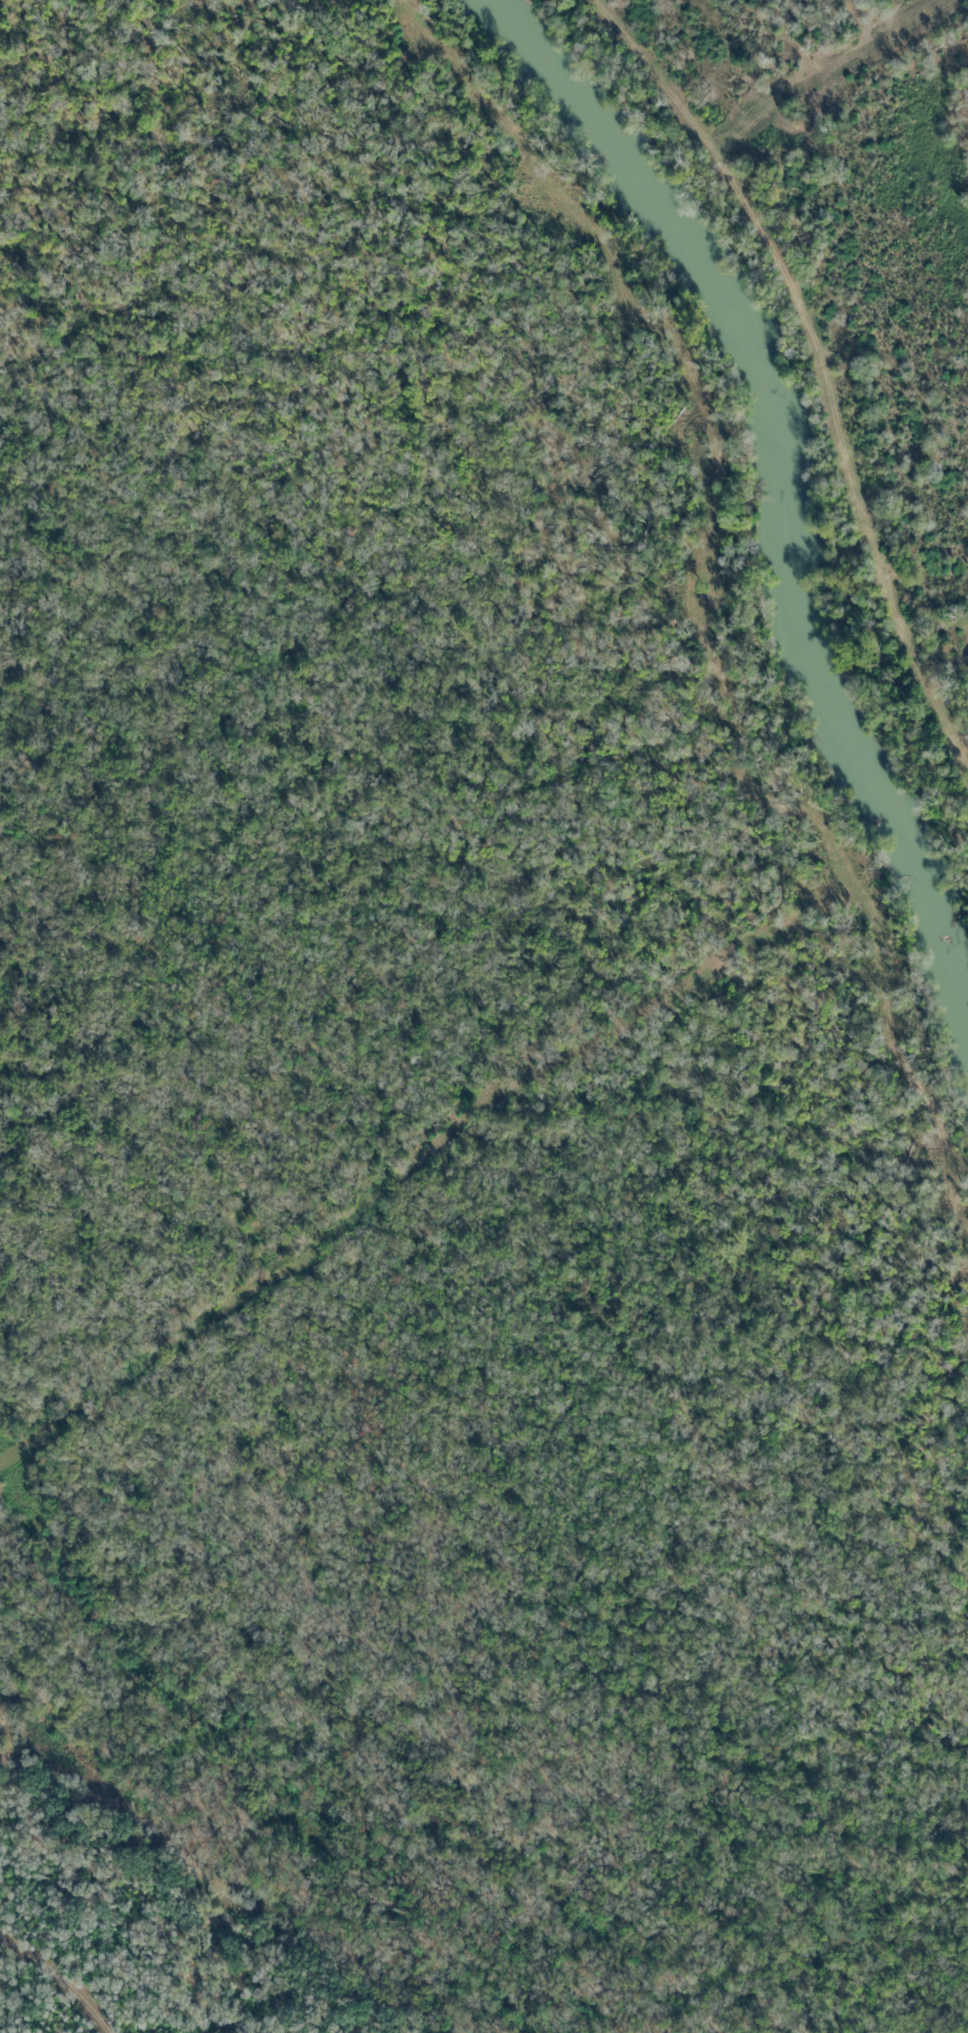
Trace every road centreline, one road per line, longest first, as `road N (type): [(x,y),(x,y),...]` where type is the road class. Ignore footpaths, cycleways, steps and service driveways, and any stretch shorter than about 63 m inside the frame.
road 1 (track): [(967,751),(887,629),(853,546),(790,201),(727,118),(605,0)]

